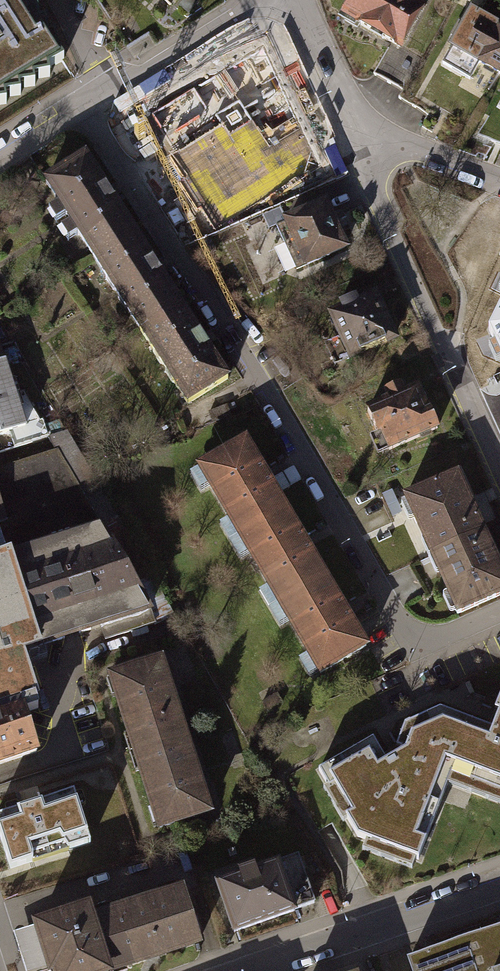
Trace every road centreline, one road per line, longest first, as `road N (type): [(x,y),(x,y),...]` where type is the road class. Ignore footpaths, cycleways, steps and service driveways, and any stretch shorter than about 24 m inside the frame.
road 1 (residential): [(499,611),(446,633),(418,635),(398,615),(288,420),(79,110)]
road 2 (residential): [(363,132),(372,182),(499,476)]
road 3 (residential): [(252,970),(499,886)]
road 4 (residential): [(252,0),(79,110)]
road 5 (residential): [(294,0),(363,132)]
road 6 (residential): [(363,132),(499,184)]

